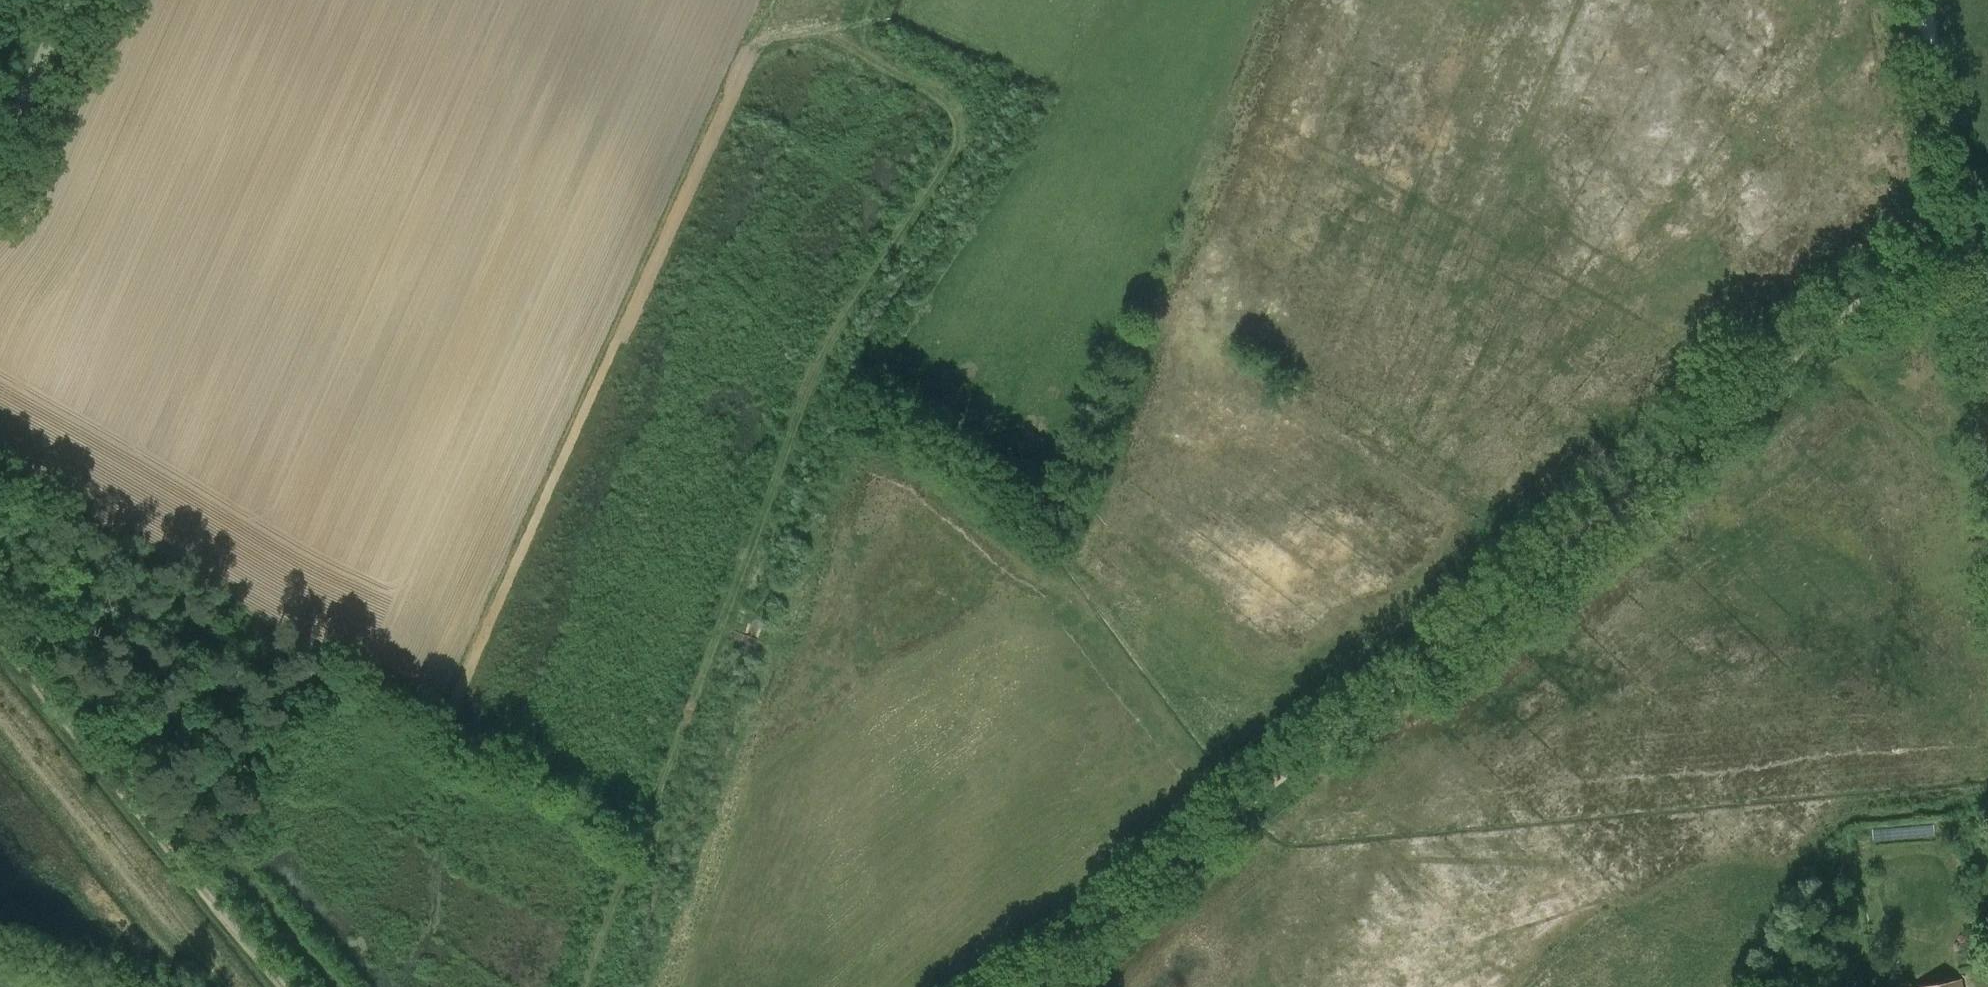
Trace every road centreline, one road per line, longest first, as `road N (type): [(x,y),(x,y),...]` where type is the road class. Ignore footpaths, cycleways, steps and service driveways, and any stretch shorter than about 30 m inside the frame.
road 1 (track): [(284,986),(0,646)]
road 2 (unclassified): [(1987,344),(1925,0)]
road 3 (unclassified): [(0,141),(63,0)]

